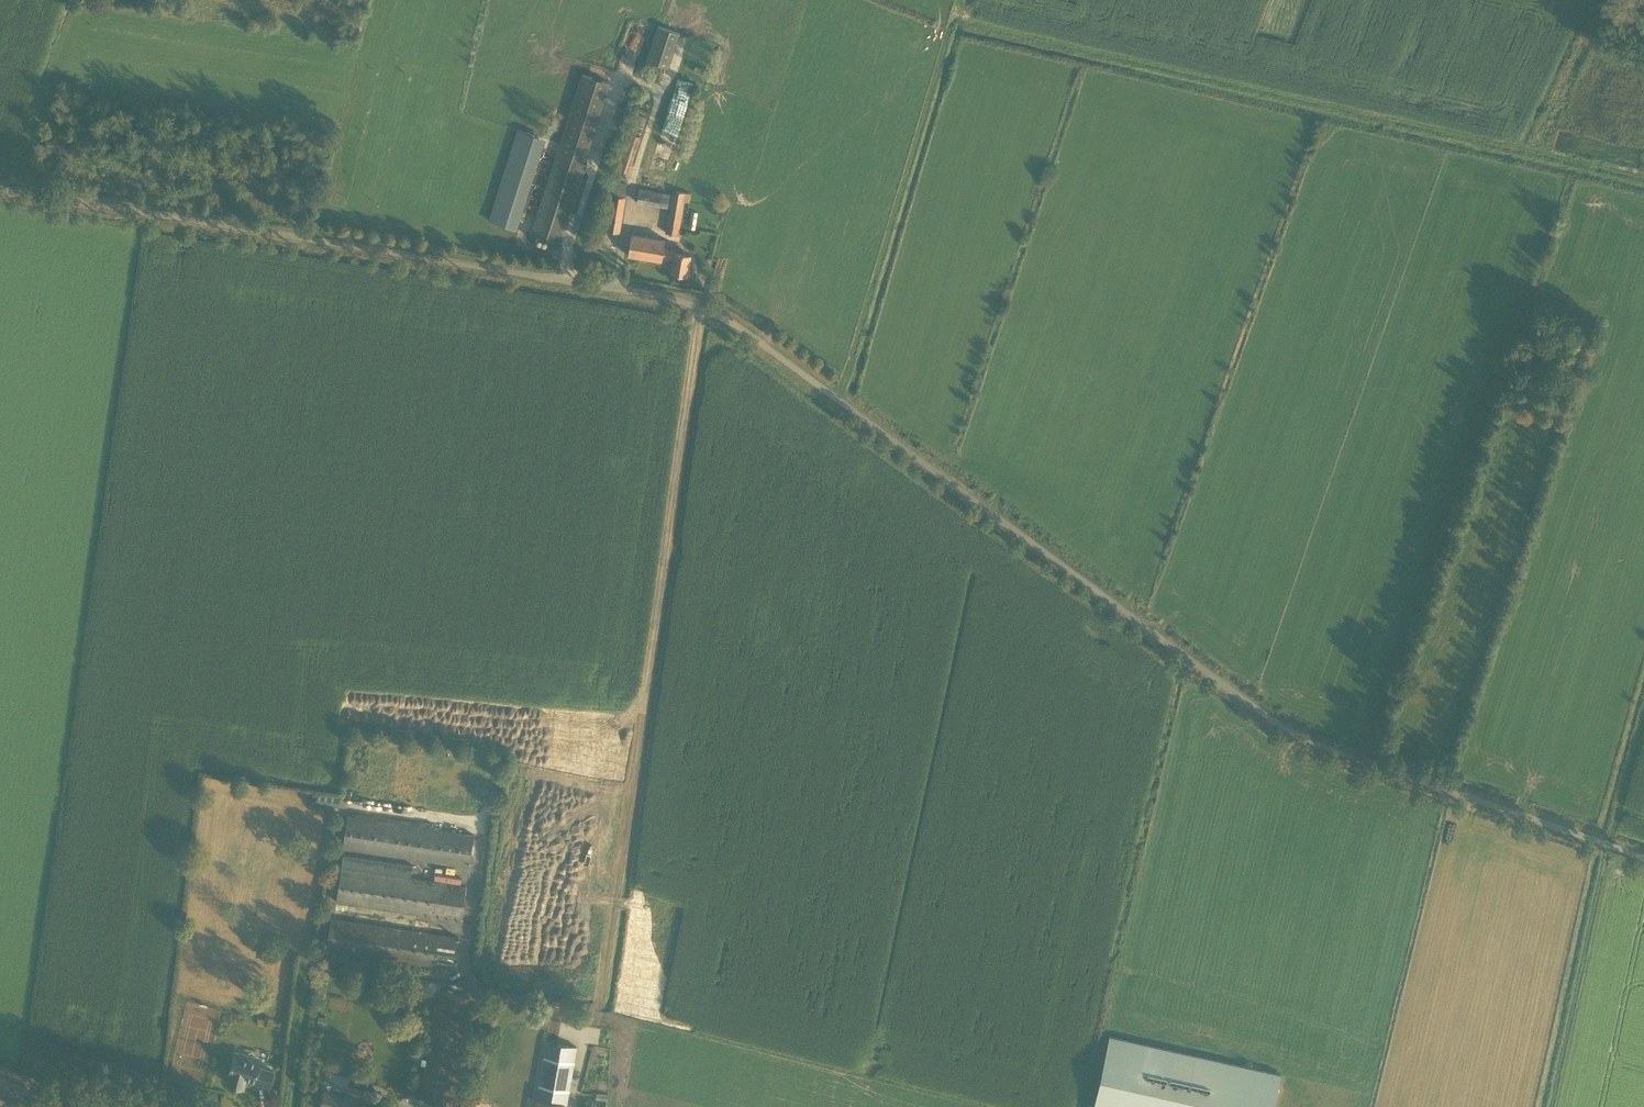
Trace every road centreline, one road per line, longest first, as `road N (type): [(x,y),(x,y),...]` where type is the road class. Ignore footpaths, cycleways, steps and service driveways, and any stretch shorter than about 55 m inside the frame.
road 1 (unclassified): [(1643,857),(1308,741),(1257,711),(774,351),(710,313),(0,190)]
road 2 (track): [(955,22),(1643,181)]
road 3 (track): [(960,0),(841,401)]

